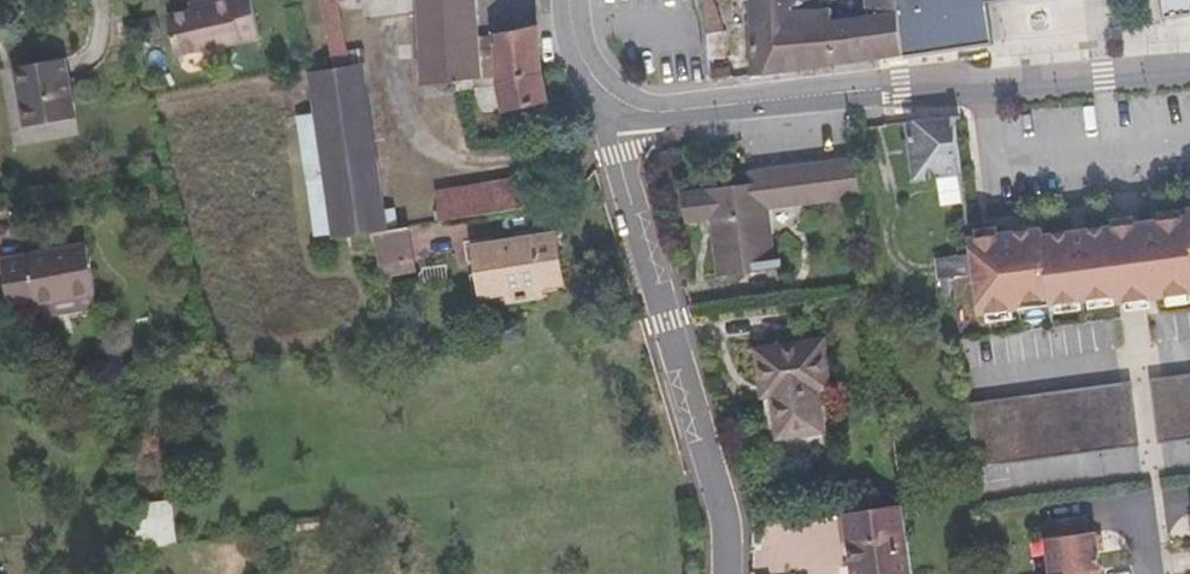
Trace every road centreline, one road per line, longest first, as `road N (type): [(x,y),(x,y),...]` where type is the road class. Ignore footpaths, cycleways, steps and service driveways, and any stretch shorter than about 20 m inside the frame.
road 1 (tertiary): [(623,103),(660,110),(1189,64)]
road 2 (residential): [(623,103),(613,135),(720,500),(728,573)]

